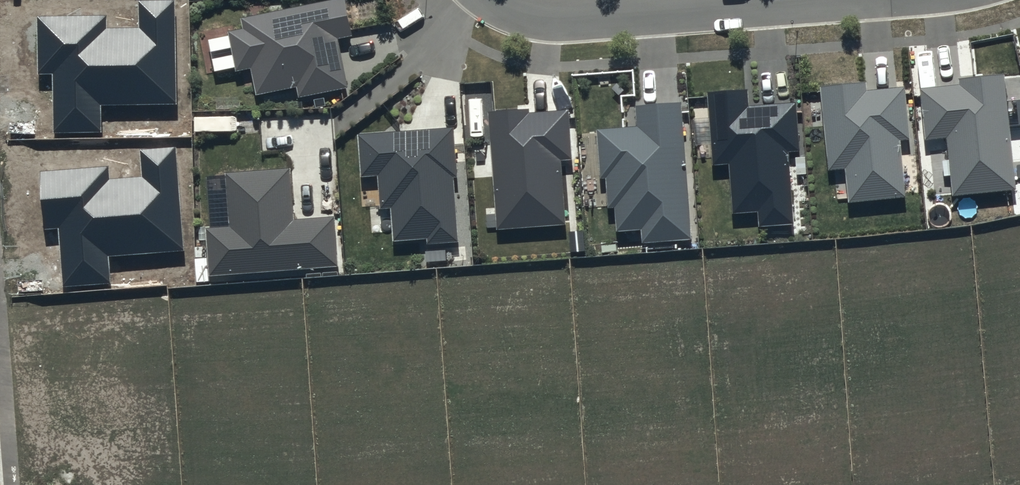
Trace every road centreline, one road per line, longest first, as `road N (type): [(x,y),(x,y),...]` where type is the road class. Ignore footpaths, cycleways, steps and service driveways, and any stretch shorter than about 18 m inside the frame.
road 1 (residential): [(826,0),(559,19),(490,0)]

